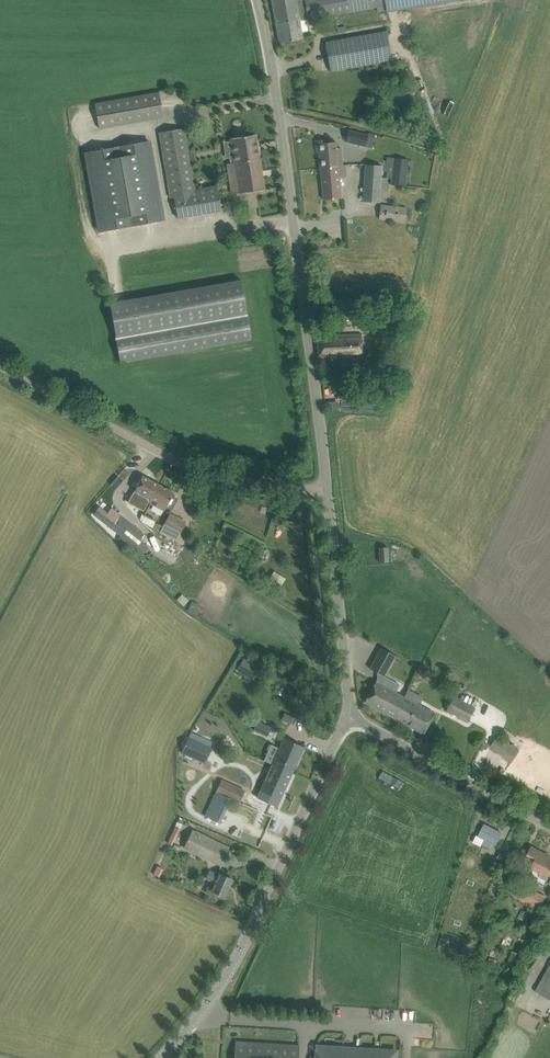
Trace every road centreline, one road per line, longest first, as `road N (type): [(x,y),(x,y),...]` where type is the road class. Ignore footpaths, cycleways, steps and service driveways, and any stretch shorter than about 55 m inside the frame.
road 1 (unclassified): [(326,491),(257,0)]
road 2 (unclassified): [(168,1057),(223,986),(351,720)]
road 3 (unclassified): [(326,491),(203,474),(0,360)]
road 4 (unclassified): [(351,720),(326,491)]
road 5 (unclassified): [(549,825),(351,720)]

